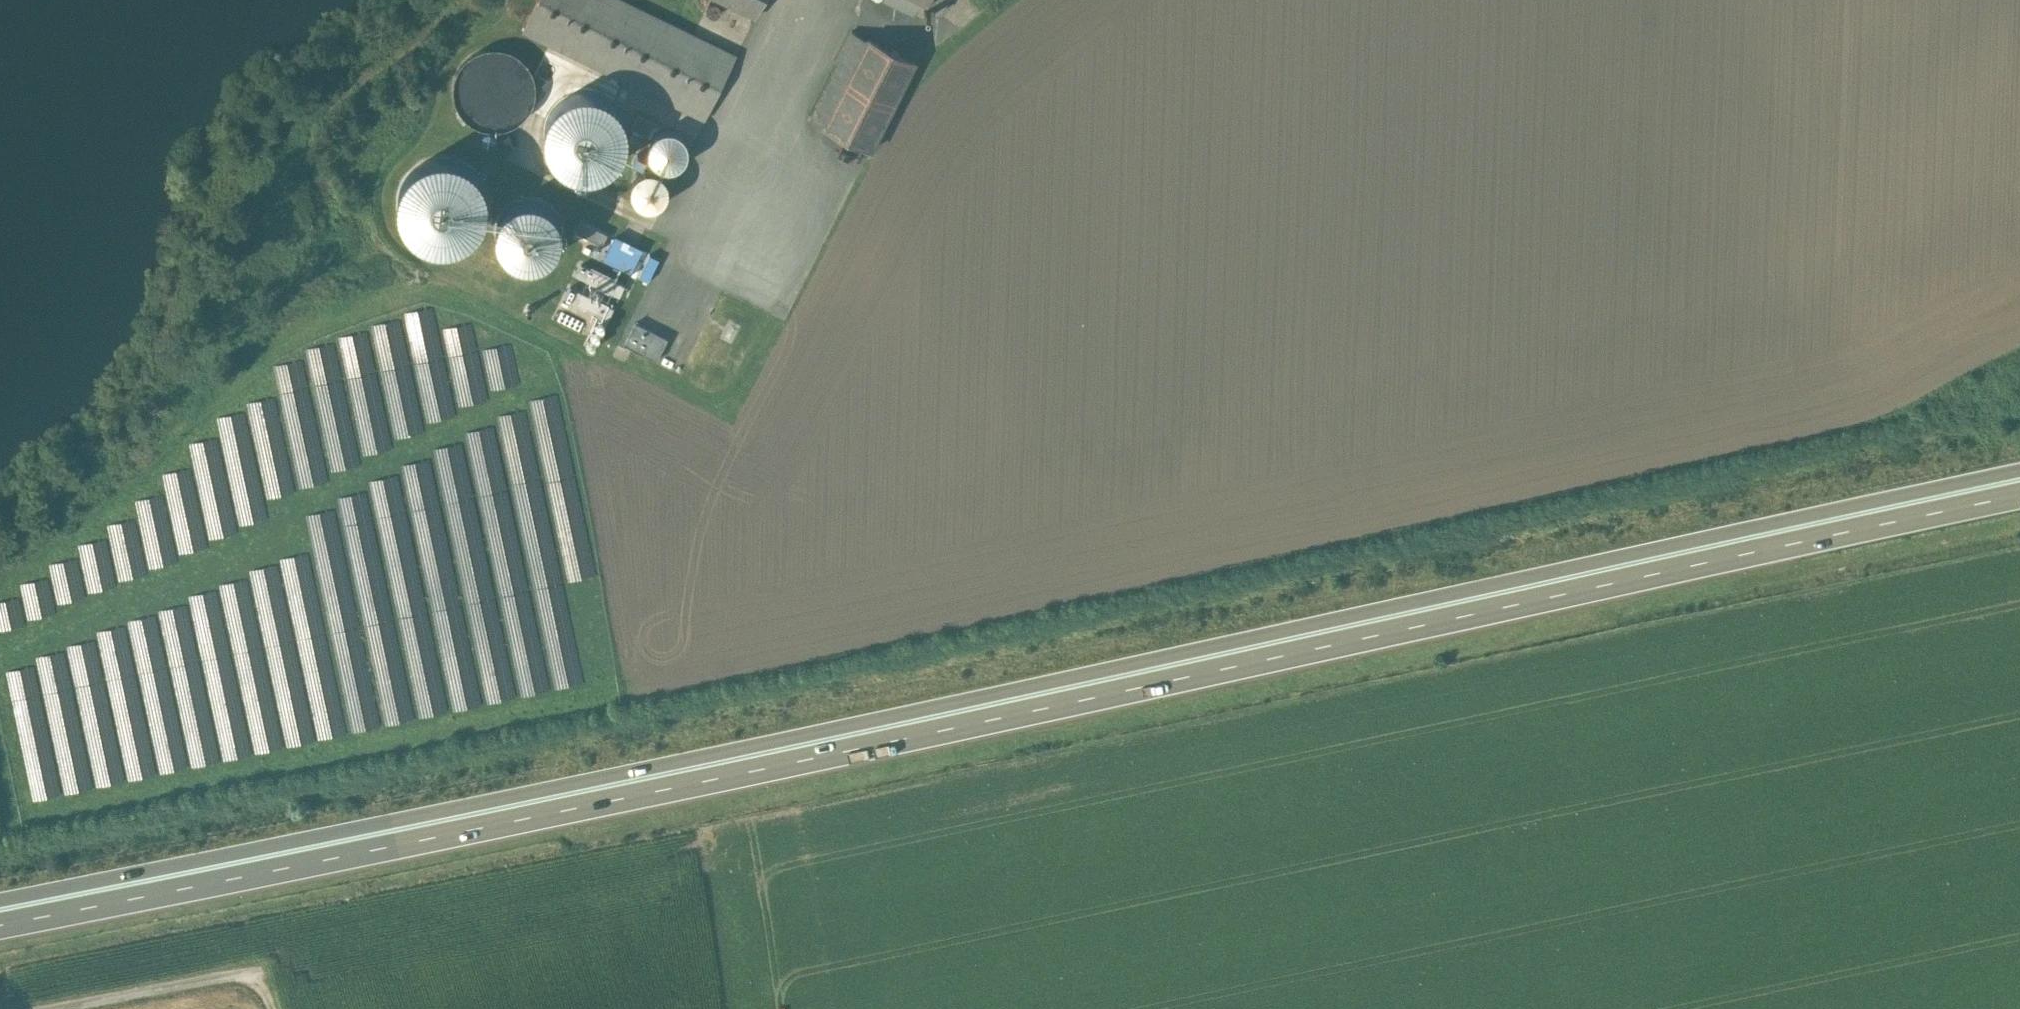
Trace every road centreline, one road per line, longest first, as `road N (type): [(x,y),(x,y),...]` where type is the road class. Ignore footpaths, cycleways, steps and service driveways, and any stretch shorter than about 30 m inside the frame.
road 1 (trunk): [(2019,473),(0,903)]
road 2 (trunk): [(0,925),(2019,505)]

